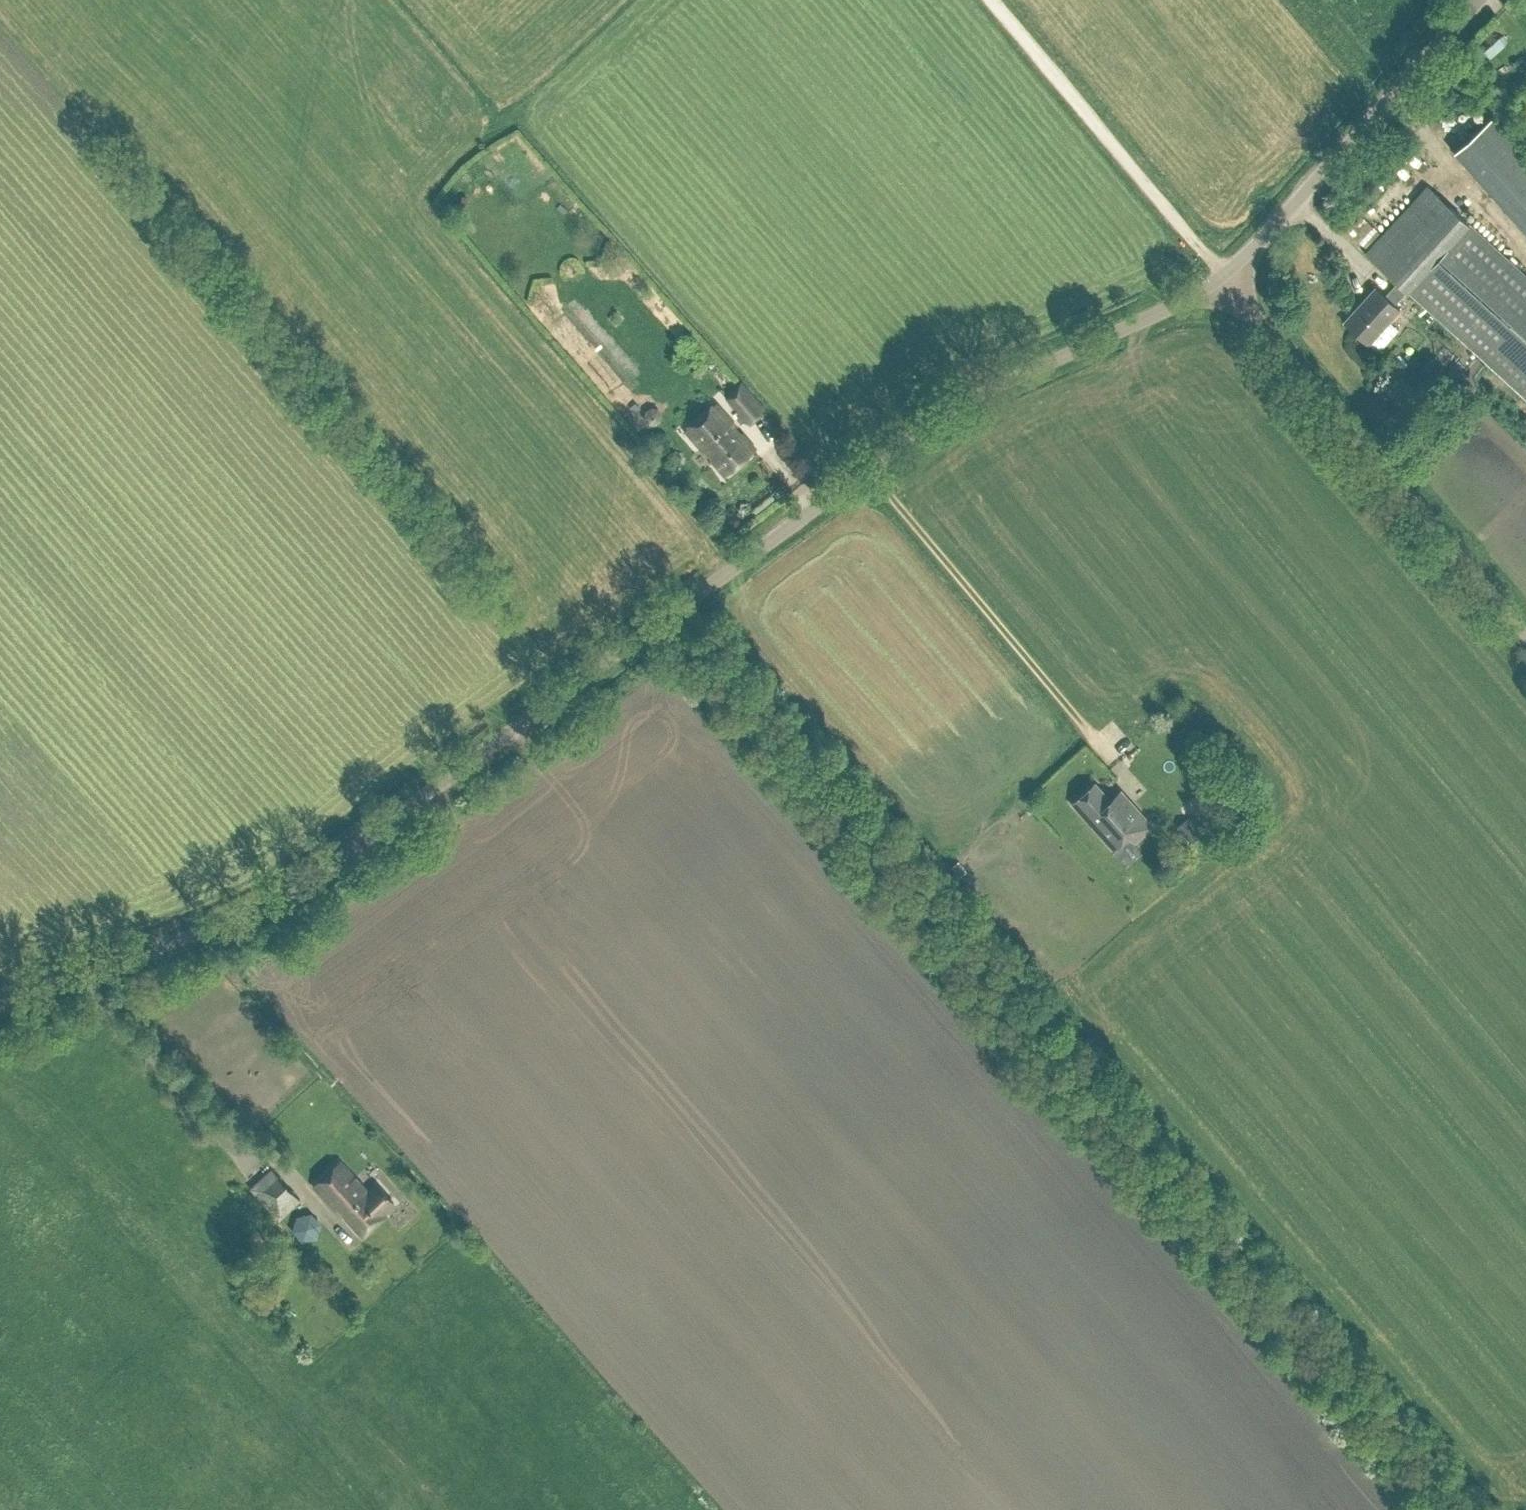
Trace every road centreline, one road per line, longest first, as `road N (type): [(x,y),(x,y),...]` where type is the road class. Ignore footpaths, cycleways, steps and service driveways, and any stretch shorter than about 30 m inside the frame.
road 1 (unclassified): [(0,1004),(243,911),(316,872),(926,424),(1222,276)]
road 2 (unclassified): [(1525,634),(1222,276)]
road 3 (track): [(871,463),(1111,753)]
road 4 (unclassified): [(1222,276),(1475,0)]
road 5 (track): [(1222,276),(990,0)]

